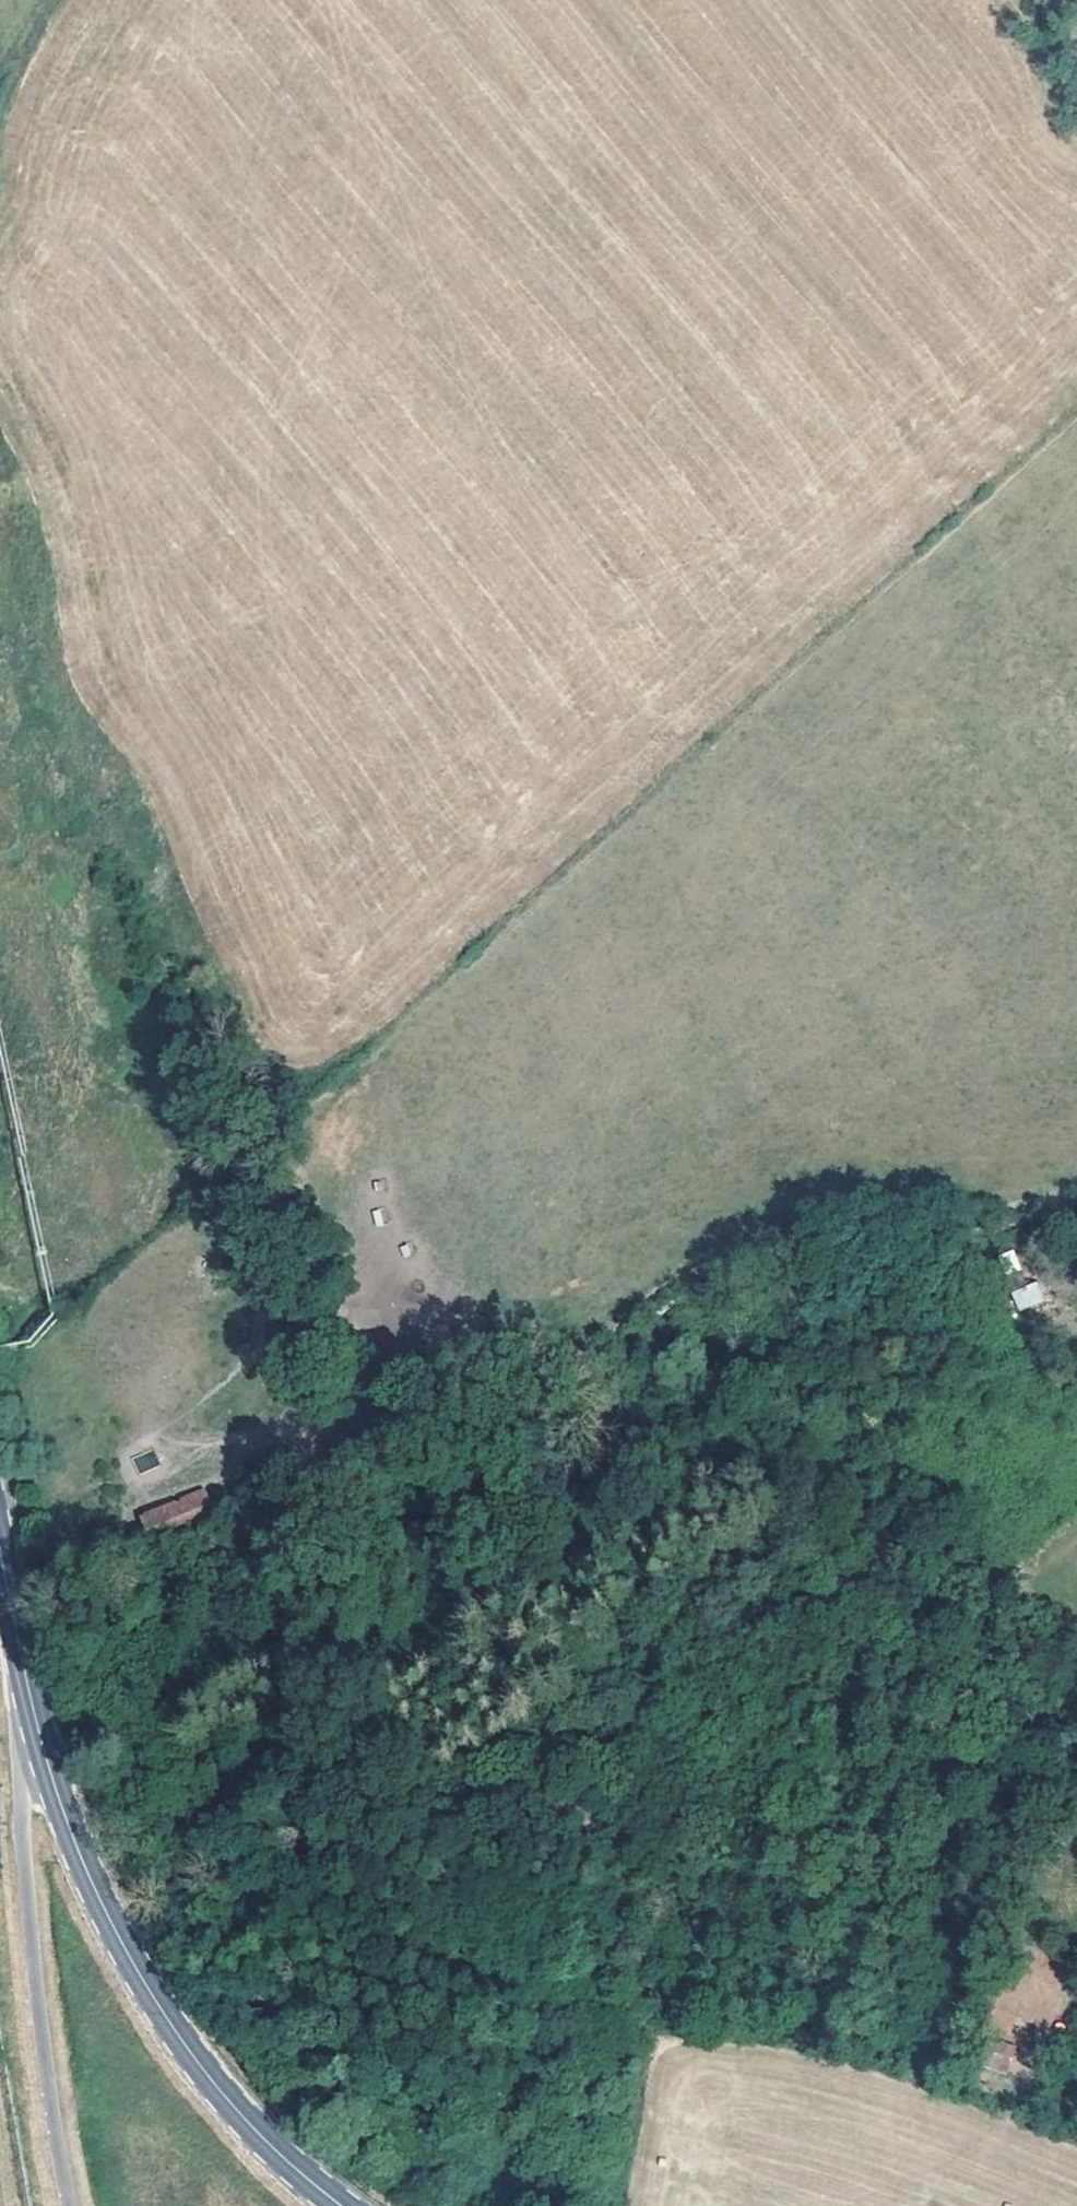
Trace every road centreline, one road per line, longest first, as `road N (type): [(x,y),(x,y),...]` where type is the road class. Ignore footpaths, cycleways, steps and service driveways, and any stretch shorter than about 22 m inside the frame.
road 1 (secondary): [(338,2205),(213,2084),(142,1984),(58,1808),(0,1589)]

